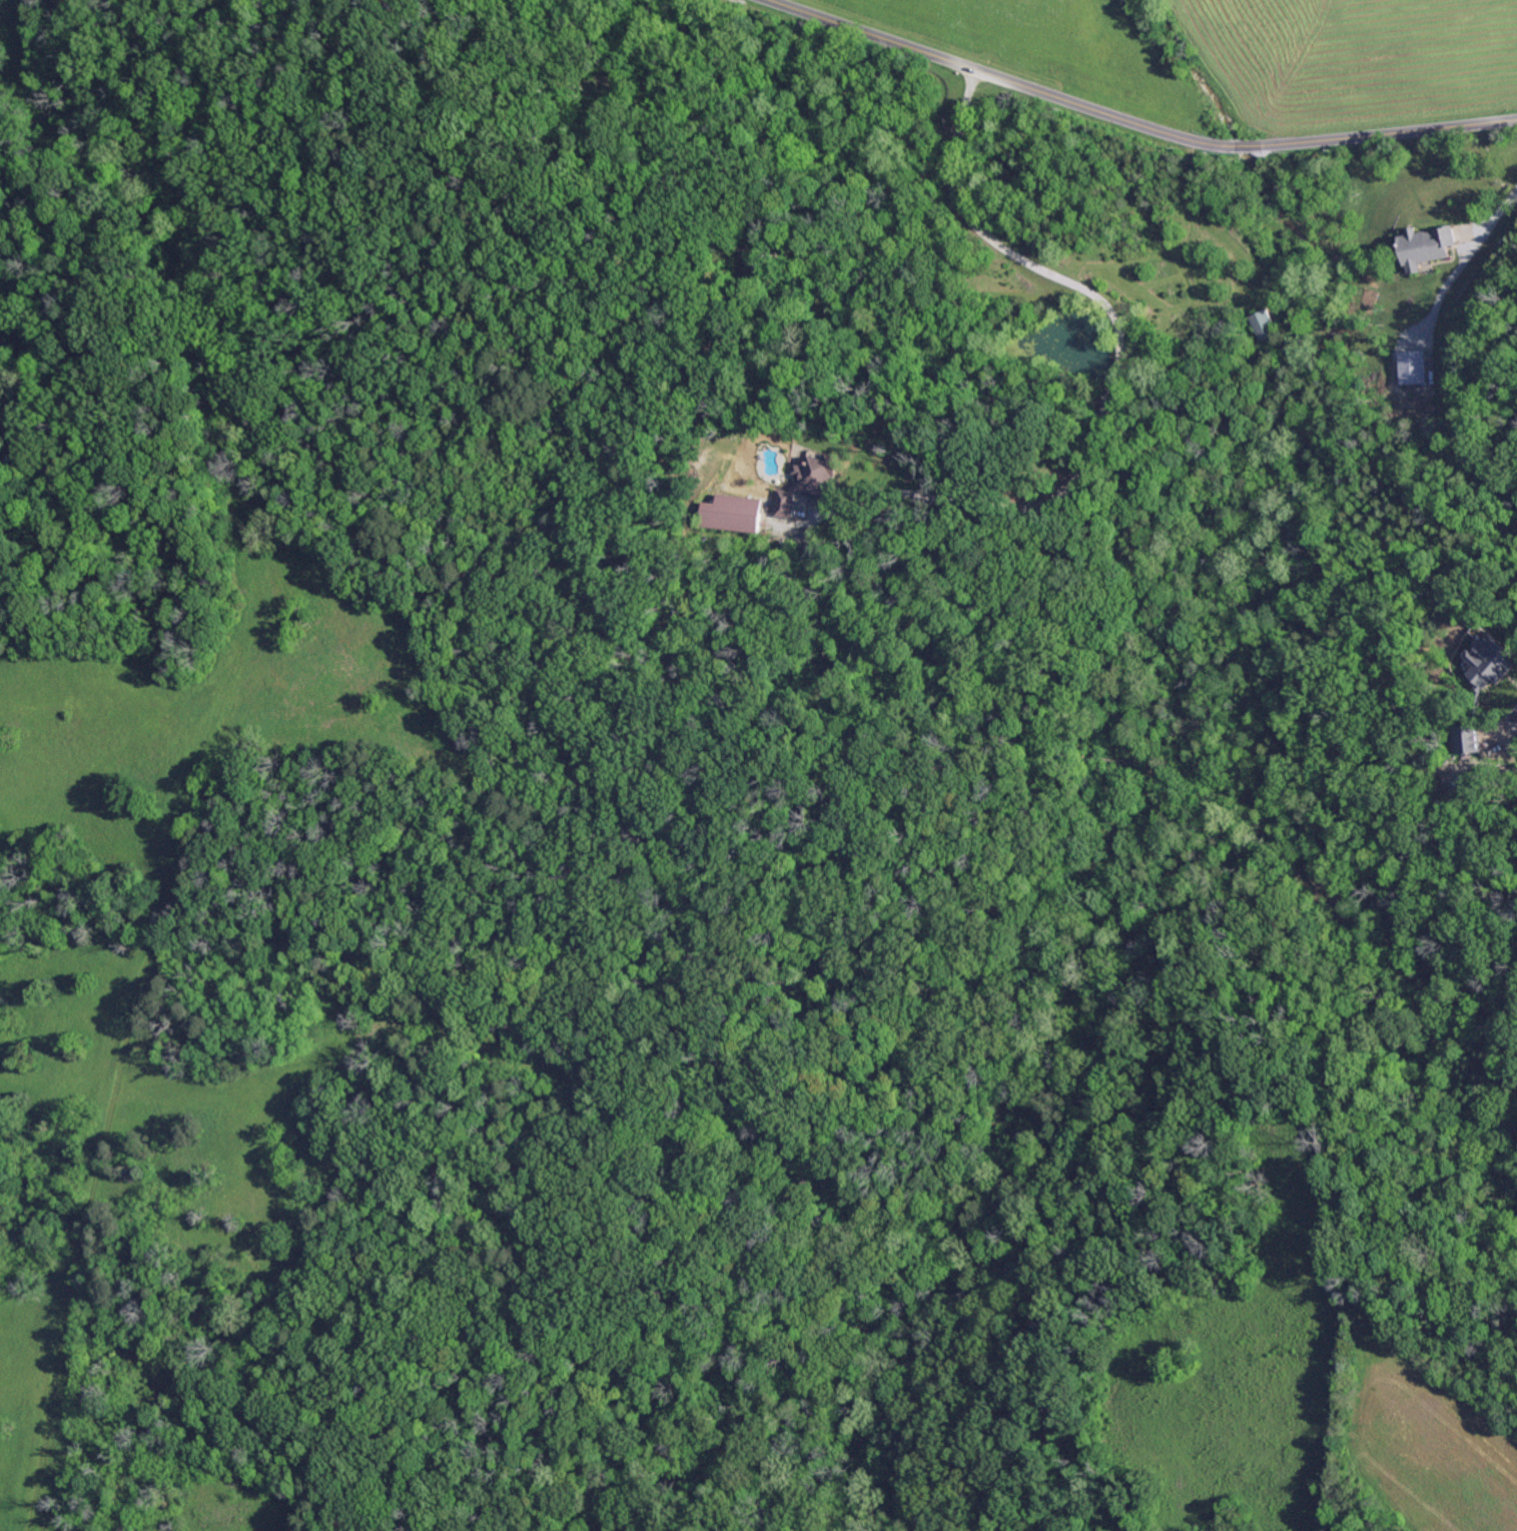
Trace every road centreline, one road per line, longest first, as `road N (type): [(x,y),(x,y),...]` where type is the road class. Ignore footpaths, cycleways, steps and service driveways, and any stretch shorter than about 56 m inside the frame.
road 1 (residential): [(767,0),(1218,146),(1516,121)]

